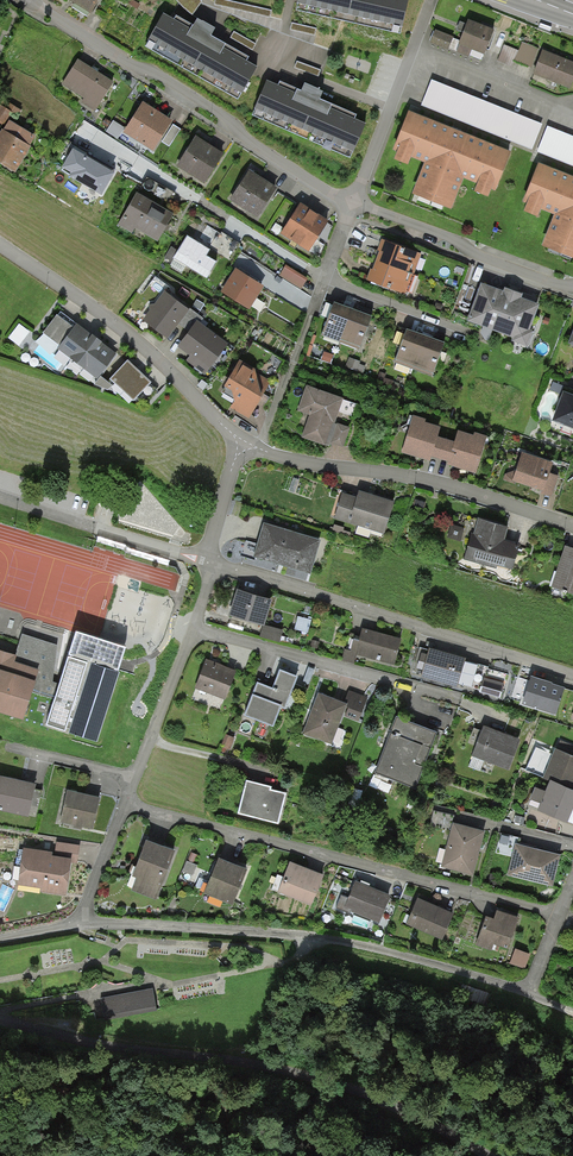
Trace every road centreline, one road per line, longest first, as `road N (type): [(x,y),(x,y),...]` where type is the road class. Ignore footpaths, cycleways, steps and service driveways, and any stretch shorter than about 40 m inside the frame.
road 1 (residential): [(80,924),(315,938),(524,995)]
road 2 (residential): [(124,806),(556,917)]
road 3 (residential): [(24,0),(348,208)]
road 4 (residential): [(572,673),(207,559)]
road 5 (unclassified): [(132,1044),(365,1093),(491,1155)]
road 6 (residential): [(572,528),(466,491),(308,467),(244,447)]
road 7 (residential): [(244,447),(149,353),(0,247)]
road 8 (residential): [(192,629),(454,700)]
road 9 (residential): [(348,208),(572,292)]
road 10 (residential): [(207,559),(0,499)]
road 11 (residential): [(124,806),(192,629)]
road 12 (residential): [(410,51),(572,116)]
road 13 (residential): [(348,208),(410,51)]
road 14 (residential): [(198,200),(322,277)]
road 15 (residential): [(0,1021),(132,1044)]
road 16 (residential): [(80,924),(124,806)]
road 17 (residential): [(322,277),(434,322)]

